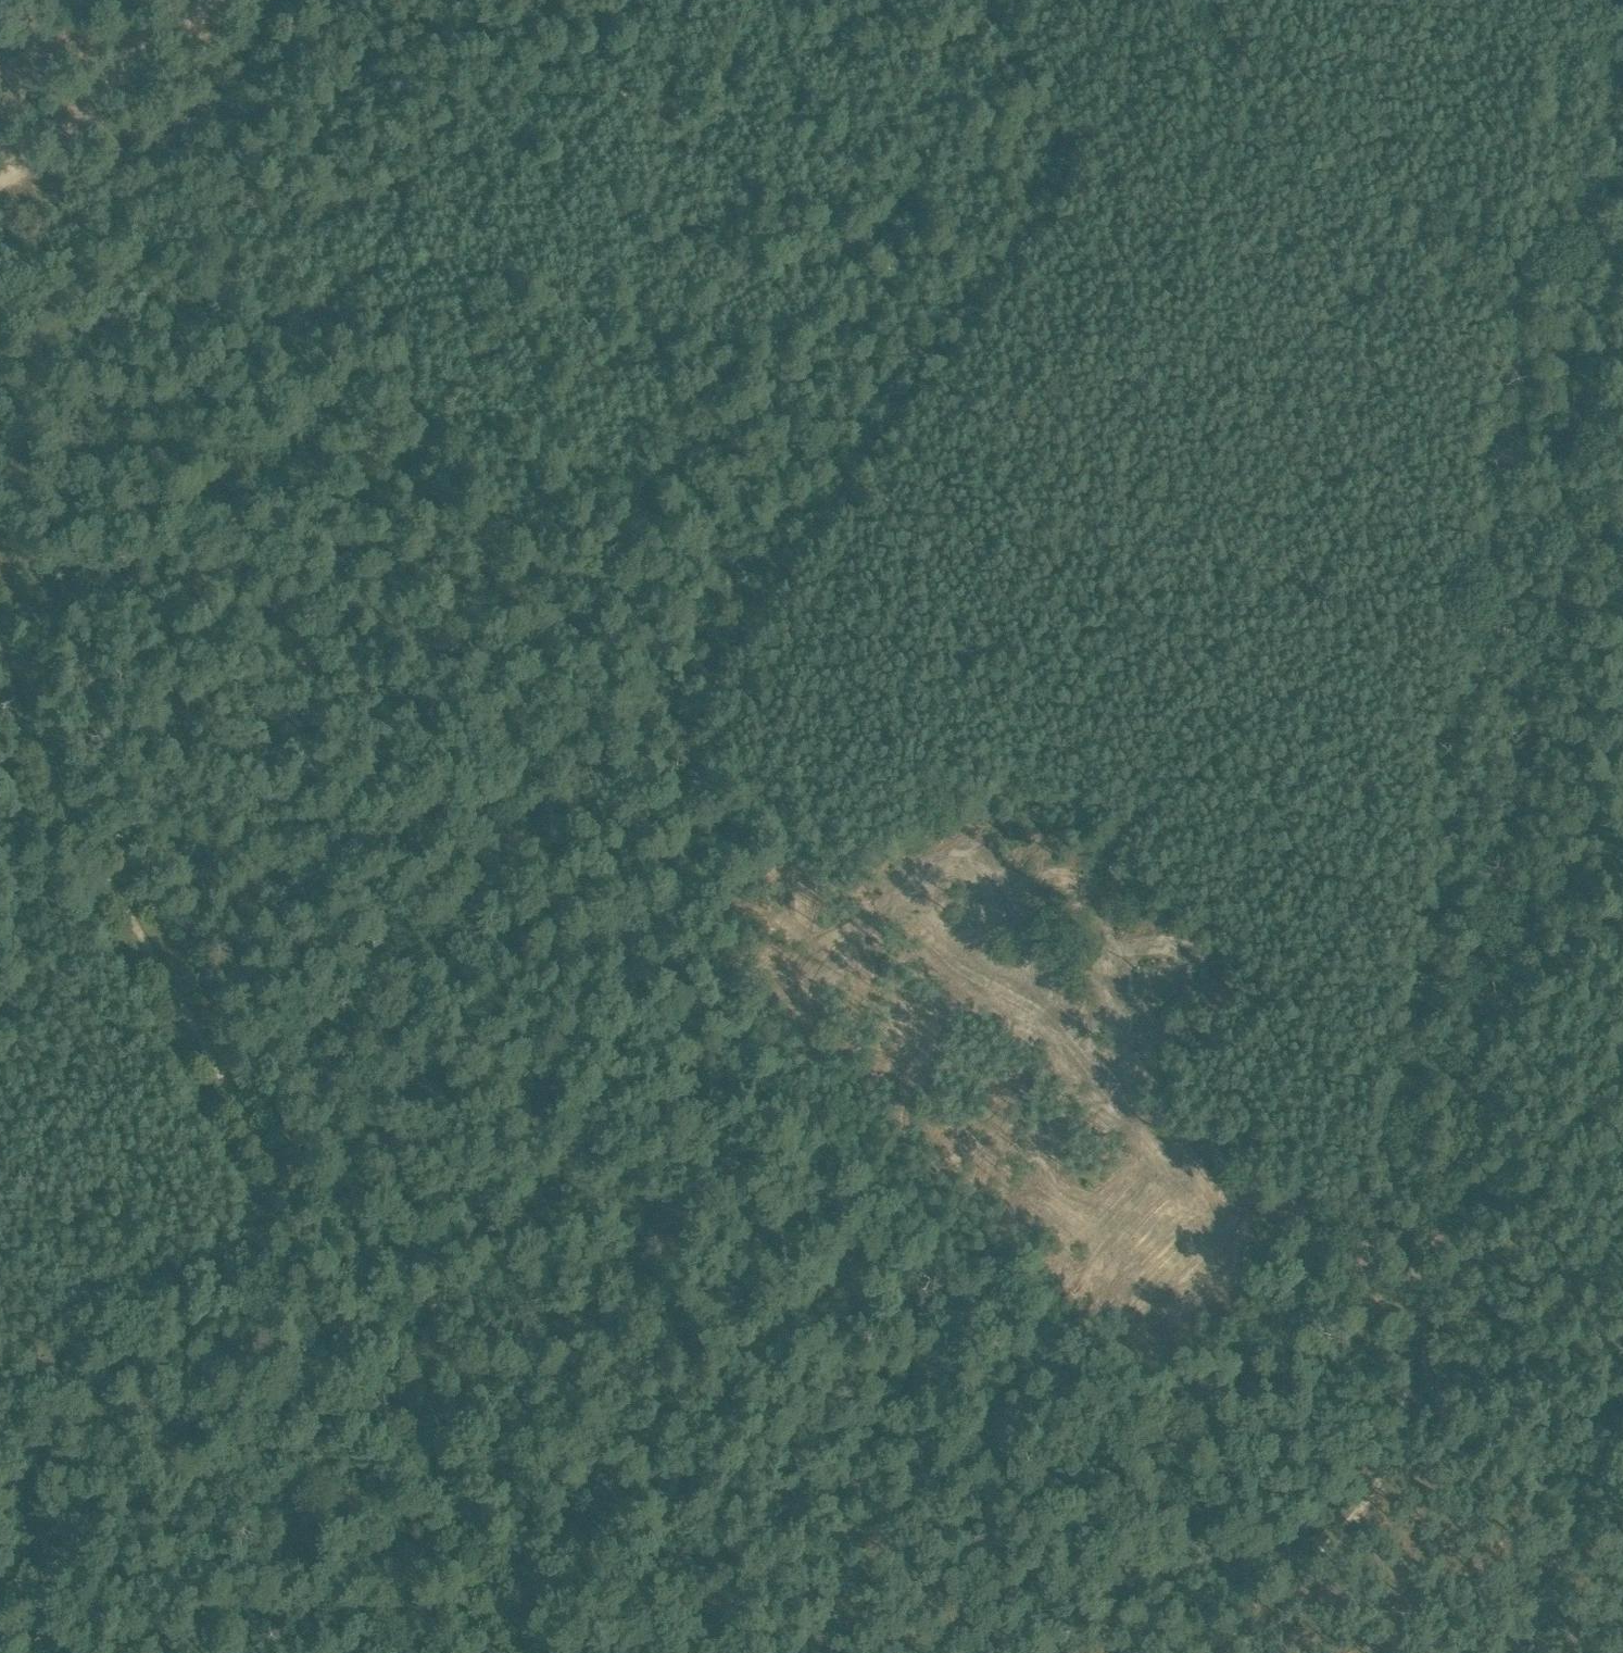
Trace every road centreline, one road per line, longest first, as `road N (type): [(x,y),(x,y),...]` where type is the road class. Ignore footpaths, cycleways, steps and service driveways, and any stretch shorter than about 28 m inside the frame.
road 1 (track): [(0,669),(16,718),(87,853),(360,1316),(514,1652)]
road 2 (track): [(1213,0),(1456,232),(1508,269),(1587,371)]

